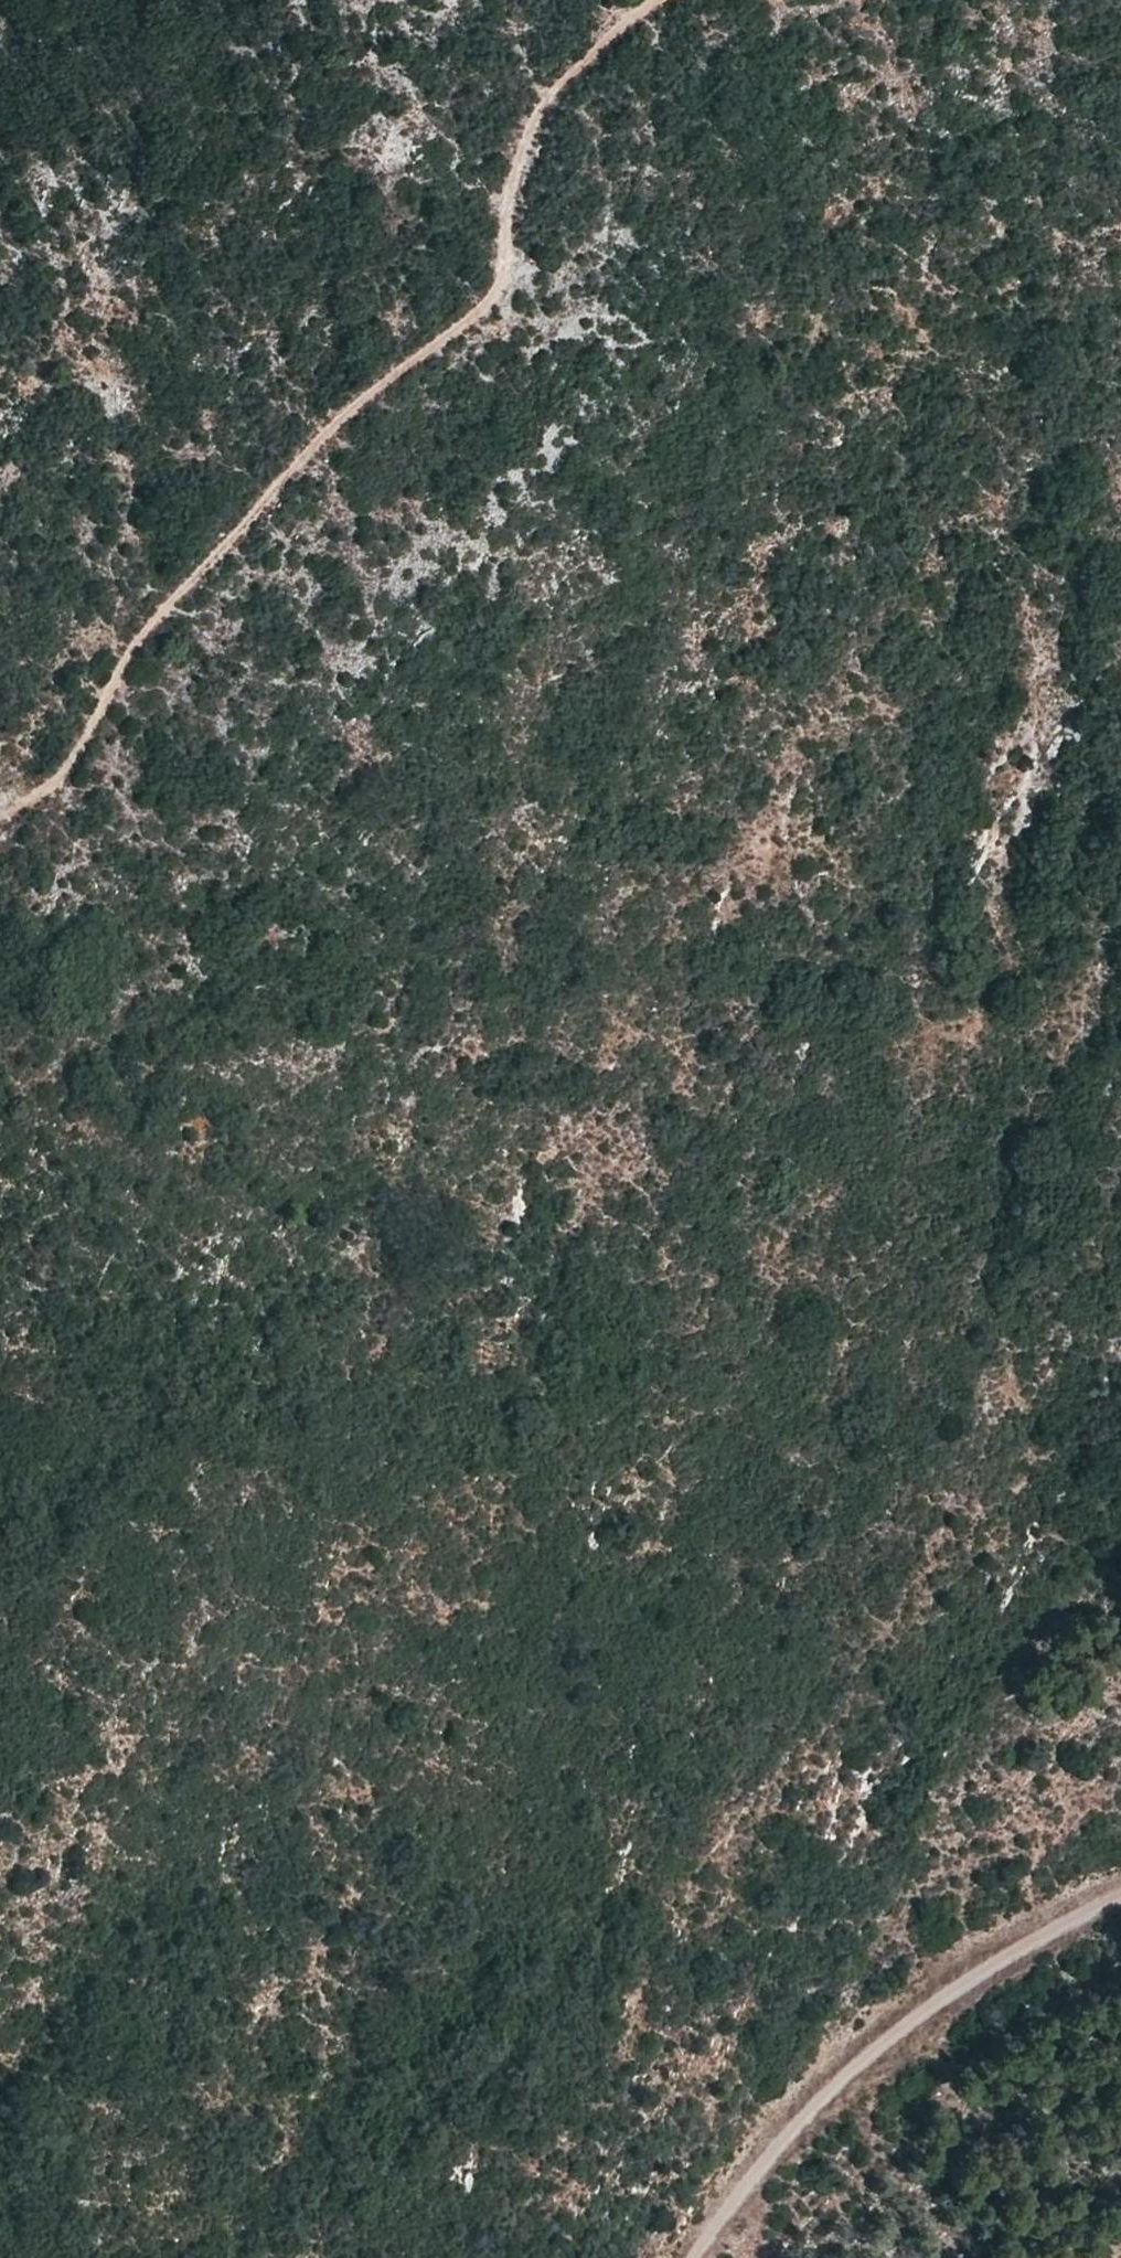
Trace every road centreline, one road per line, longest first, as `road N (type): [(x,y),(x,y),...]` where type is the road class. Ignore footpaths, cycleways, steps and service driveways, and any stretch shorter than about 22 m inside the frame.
road 1 (track): [(0,803),(53,783),(76,759),(151,631),(227,554),(326,426),(485,311),(510,273),(503,211),(551,95),(629,22),(668,0)]
road 2 (track): [(1120,1898),(916,2016),(804,2117),(696,2257)]

